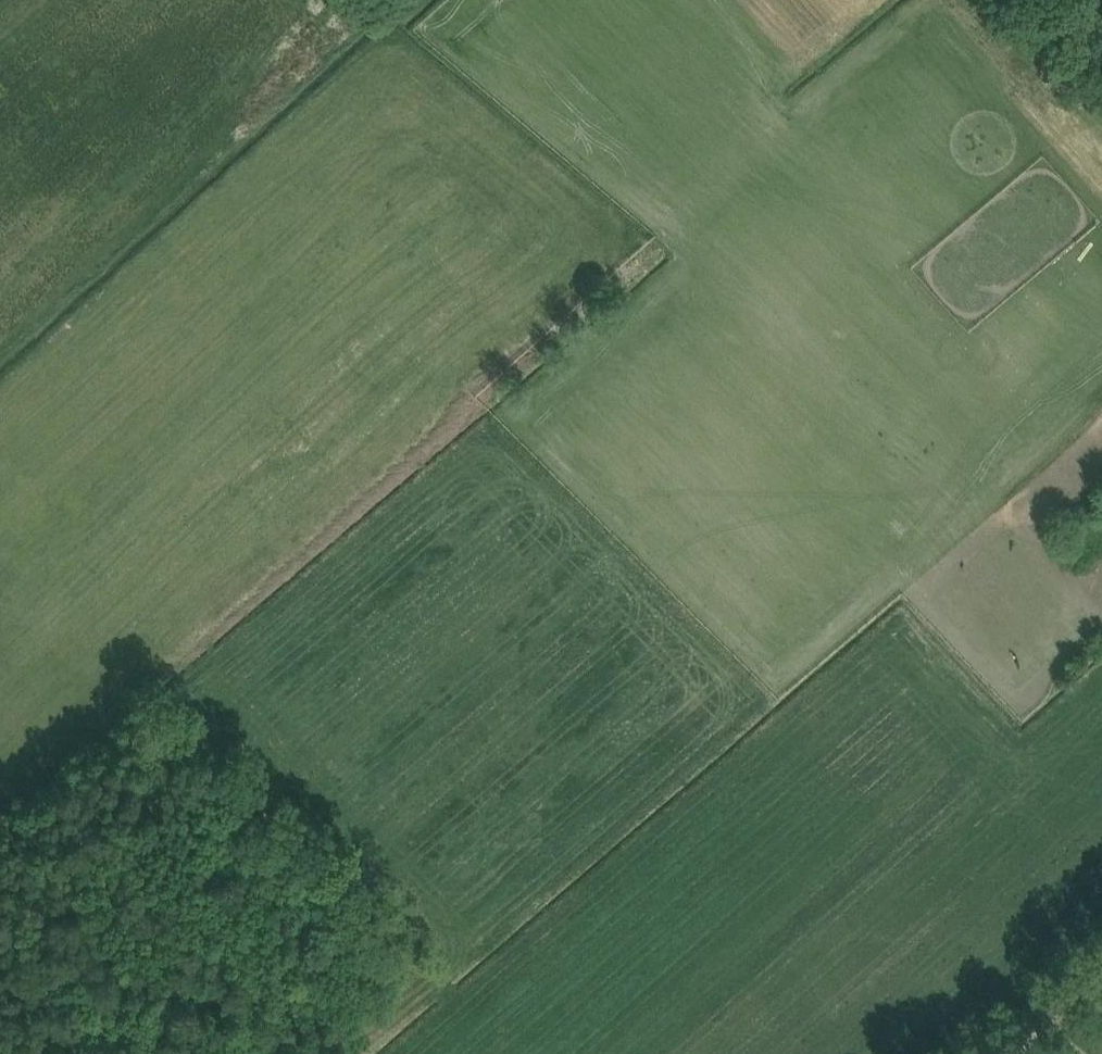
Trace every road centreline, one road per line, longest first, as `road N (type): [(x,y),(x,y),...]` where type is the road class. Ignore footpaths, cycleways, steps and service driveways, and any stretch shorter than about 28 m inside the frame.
road 1 (unclassified): [(995,1053),(1101,959)]

